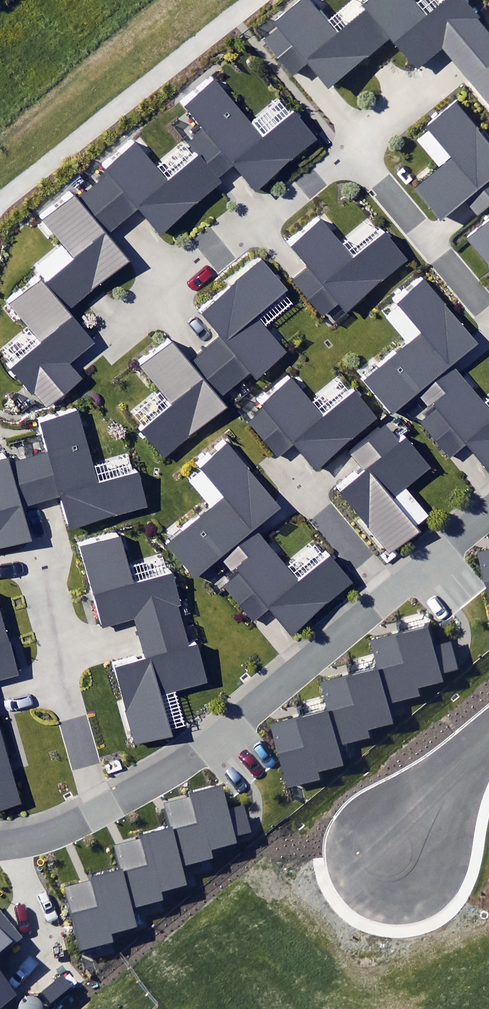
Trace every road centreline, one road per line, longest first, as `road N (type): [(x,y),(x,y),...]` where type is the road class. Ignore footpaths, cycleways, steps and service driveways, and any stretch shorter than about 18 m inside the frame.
road 1 (residential): [(0,846),(74,826),(175,770),(488,514)]
road 2 (residential): [(488,745),(462,769),(403,855)]

